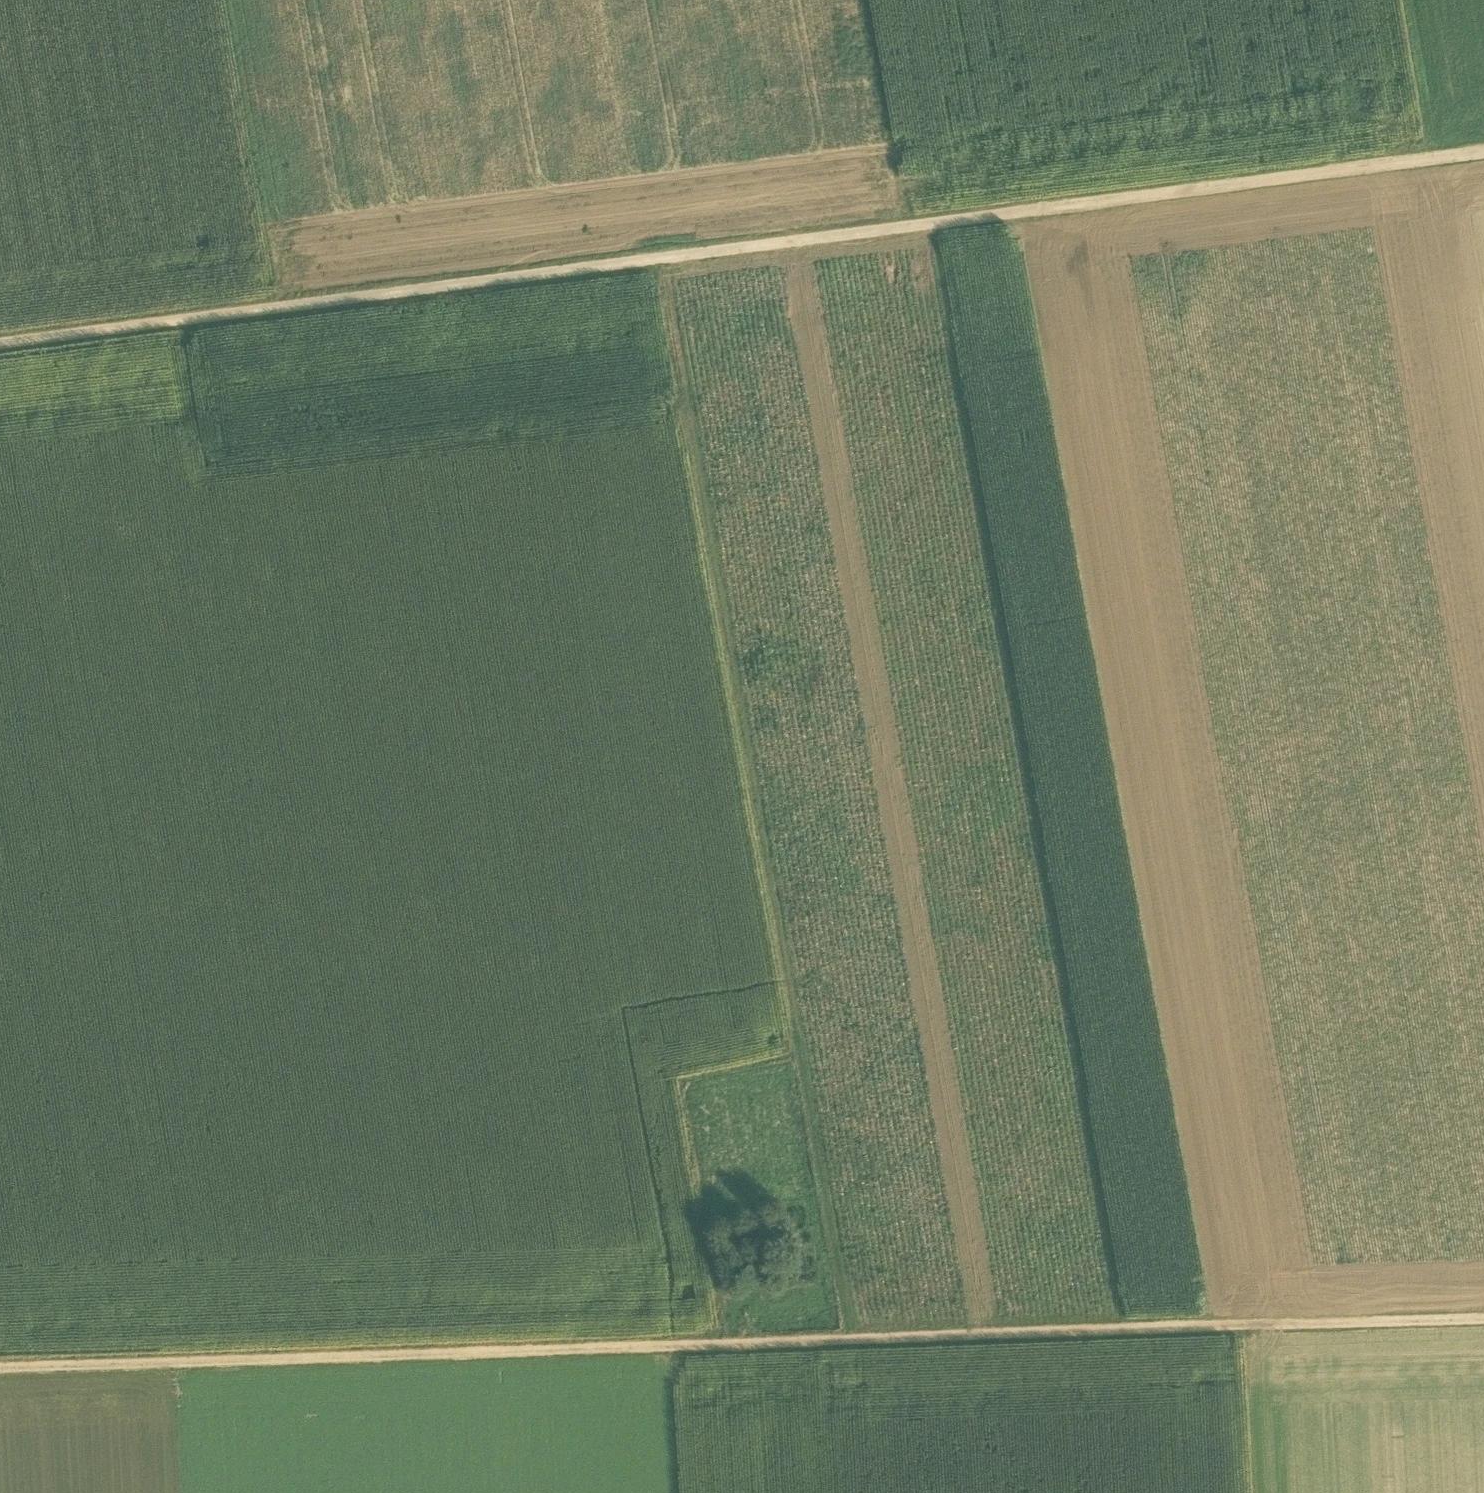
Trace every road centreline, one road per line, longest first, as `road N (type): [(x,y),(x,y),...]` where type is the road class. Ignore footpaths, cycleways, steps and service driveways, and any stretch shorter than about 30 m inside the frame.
road 1 (track): [(1483,151),(0,343)]
road 2 (track): [(0,1368),(1483,1318)]

